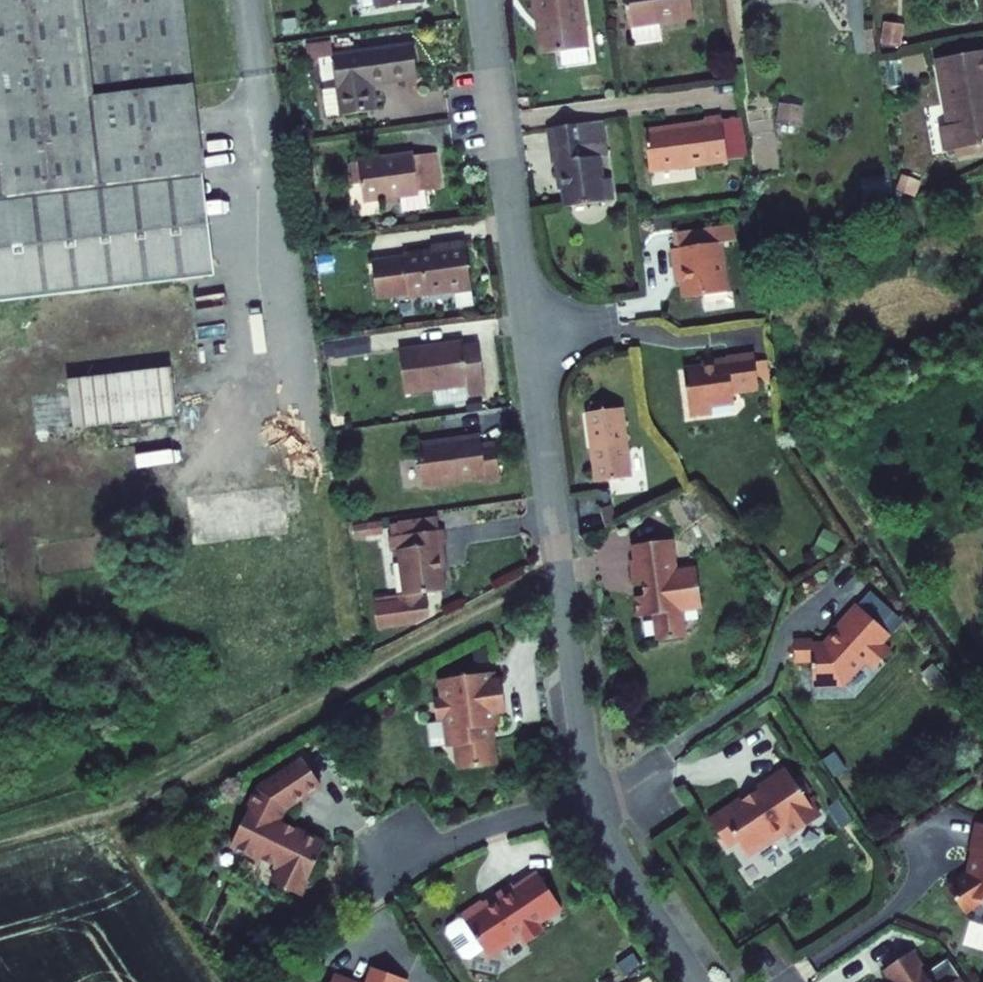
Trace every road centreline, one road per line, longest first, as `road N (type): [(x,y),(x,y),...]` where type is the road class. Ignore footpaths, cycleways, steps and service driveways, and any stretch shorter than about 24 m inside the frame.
road 1 (residential): [(482,0),(591,796)]
road 2 (track): [(0,843),(101,814),(560,576)]
road 3 (residential): [(591,796),(481,828),(376,878)]
road 4 (residential): [(591,796),(623,872),(697,981)]

